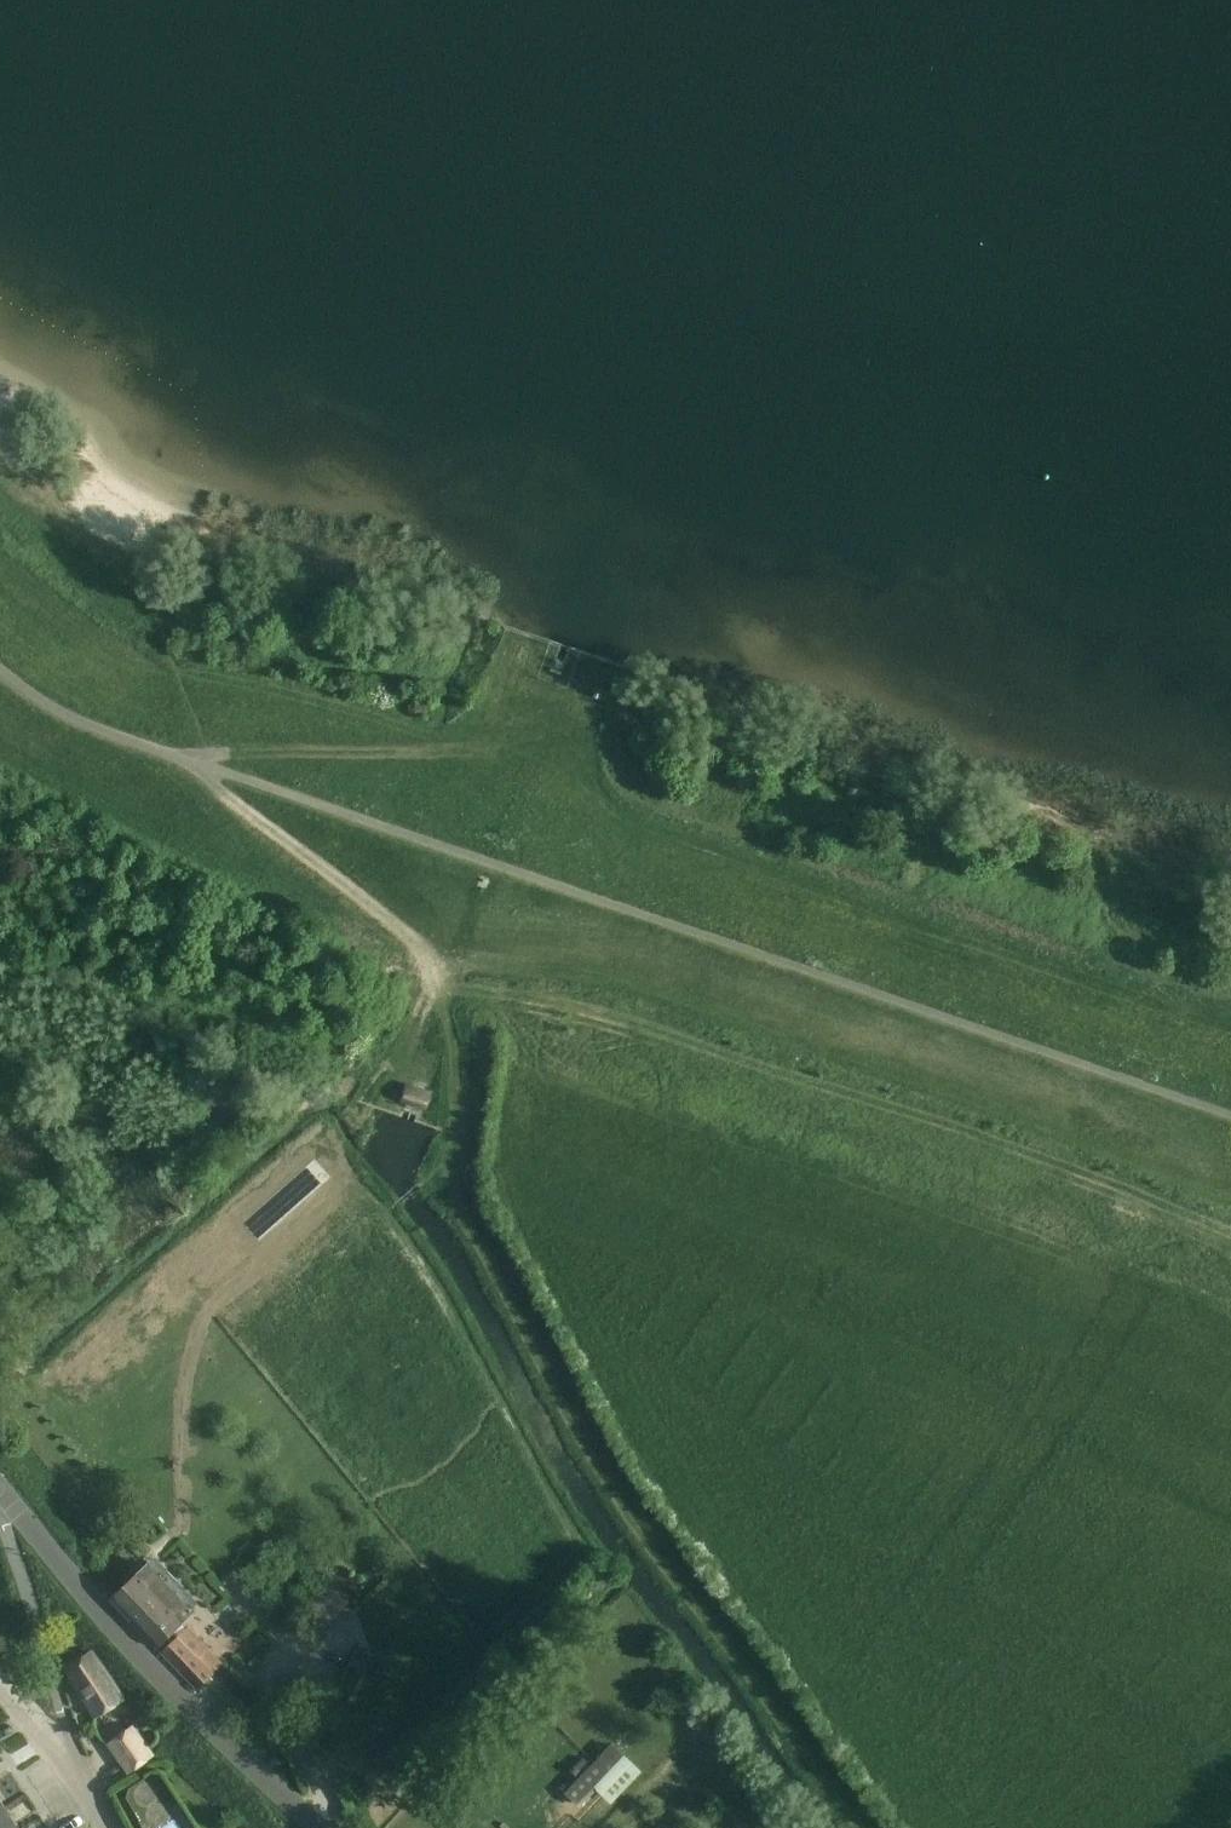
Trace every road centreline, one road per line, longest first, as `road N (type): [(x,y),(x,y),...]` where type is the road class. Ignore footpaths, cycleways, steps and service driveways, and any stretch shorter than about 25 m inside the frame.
road 1 (unclassified): [(319,1827),(96,1605),(0,1490)]
road 2 (residential): [(0,1510),(81,1782)]
road 3 (residential): [(81,1782),(0,1682)]

